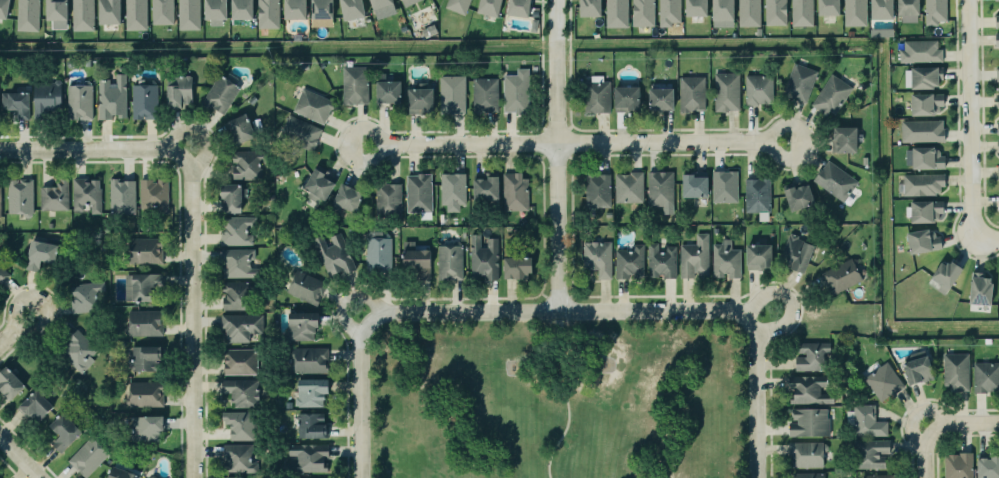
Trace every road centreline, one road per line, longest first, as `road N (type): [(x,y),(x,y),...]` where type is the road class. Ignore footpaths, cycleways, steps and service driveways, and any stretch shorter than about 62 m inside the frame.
road 1 (residential): [(789,142),(363,147)]
road 2 (residential): [(758,312),(358,311)]
road 3 (residential): [(193,477),(190,148)]
road 4 (residential): [(557,311),(556,0)]
road 5 (residential): [(975,236),(968,0)]
road 6 (residential): [(190,148),(0,151)]
road 7 (residential): [(360,477),(358,311)]
road 8 (residential): [(758,477),(758,312)]
road 9 (residential): [(927,477),(927,425),(998,423)]

